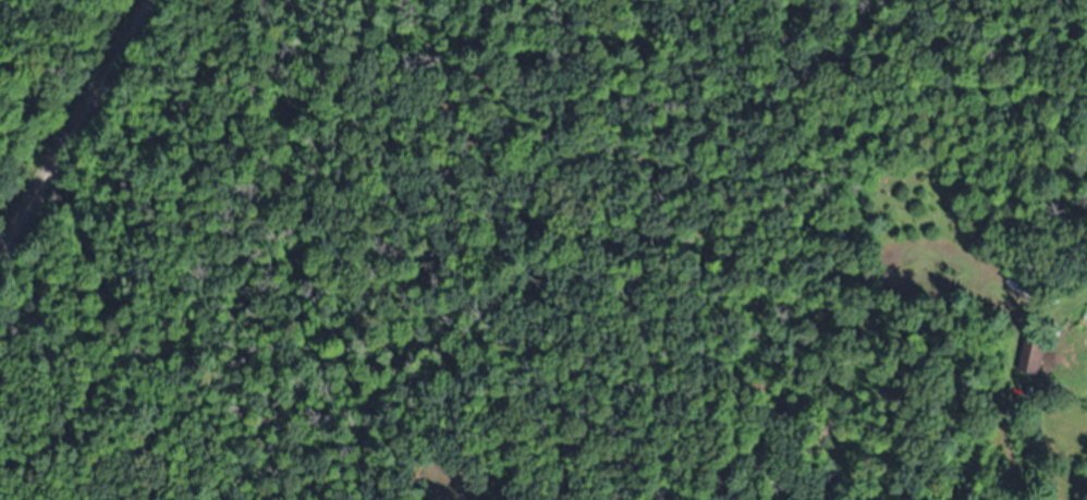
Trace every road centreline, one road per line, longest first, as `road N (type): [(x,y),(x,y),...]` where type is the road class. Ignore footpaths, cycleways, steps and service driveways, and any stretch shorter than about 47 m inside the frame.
road 1 (secondary): [(0,266),(155,0)]

